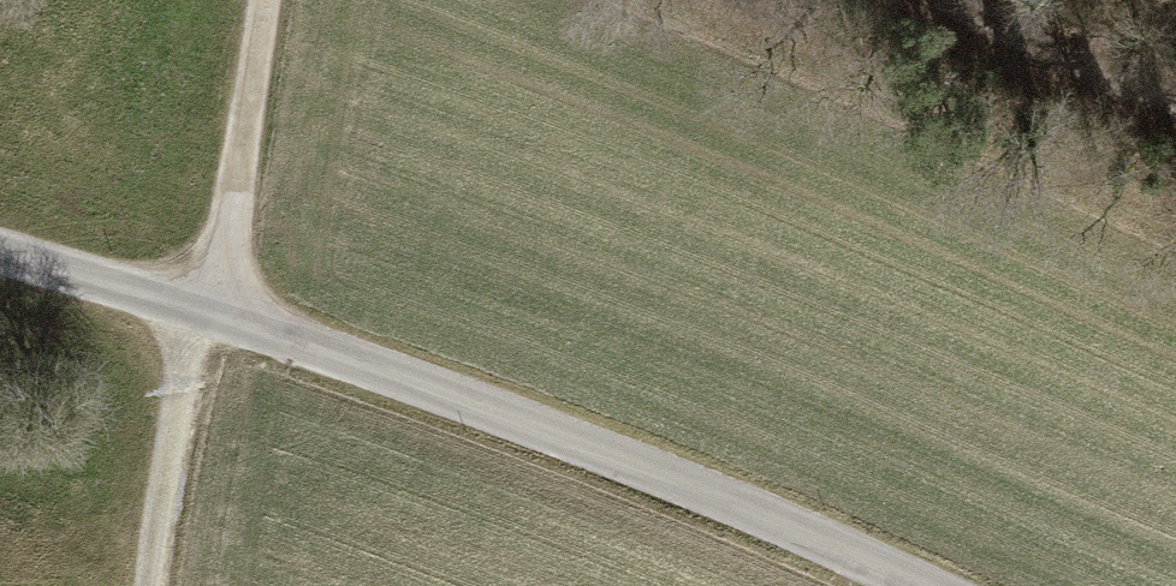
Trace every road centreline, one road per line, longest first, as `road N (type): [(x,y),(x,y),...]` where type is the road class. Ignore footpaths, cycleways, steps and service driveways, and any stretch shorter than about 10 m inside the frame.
road 1 (unclassified): [(0,254),(202,307),(676,482),(914,585)]
road 2 (track): [(139,585),(264,0)]
road 3 (track): [(1175,113),(946,0)]

